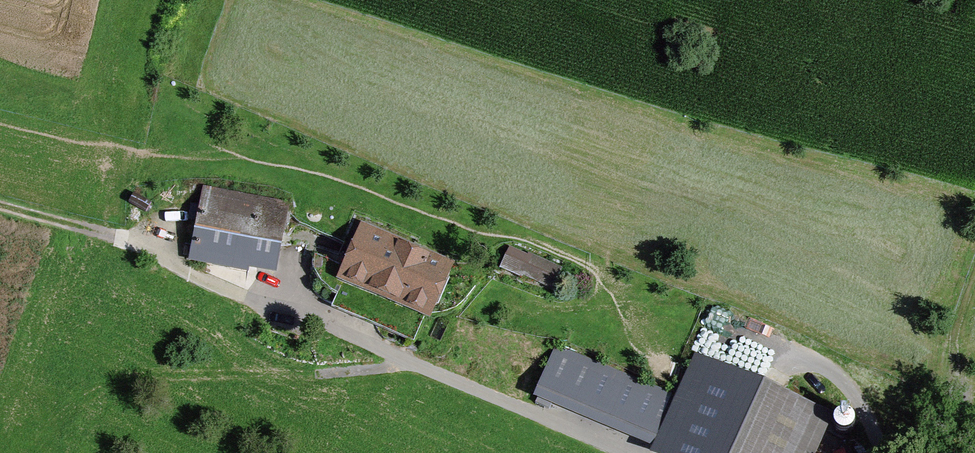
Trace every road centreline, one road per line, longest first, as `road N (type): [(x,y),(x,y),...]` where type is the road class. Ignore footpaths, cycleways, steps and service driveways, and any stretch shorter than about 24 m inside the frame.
road 1 (unclassified): [(121,239),(623,452)]
road 2 (track): [(974,273),(955,329),(949,405),(909,452)]
road 3 (track): [(121,239),(0,204)]

